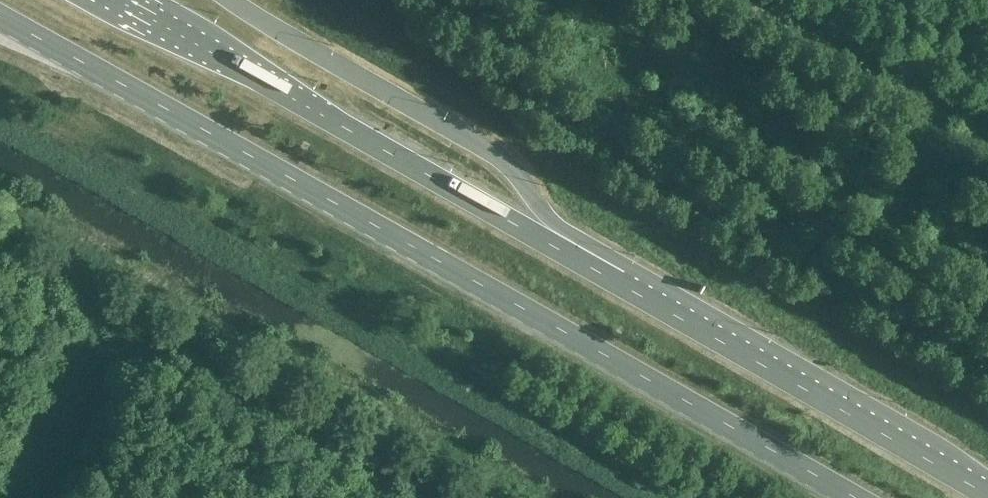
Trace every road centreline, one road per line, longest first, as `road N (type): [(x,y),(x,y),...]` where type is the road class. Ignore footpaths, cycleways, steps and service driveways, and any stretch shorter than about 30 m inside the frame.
road 1 (primary): [(0,23),(866,497)]
road 2 (primary): [(987,495),(139,0)]
road 3 (track): [(107,307),(10,497)]
road 4 (track): [(128,323),(39,497)]

